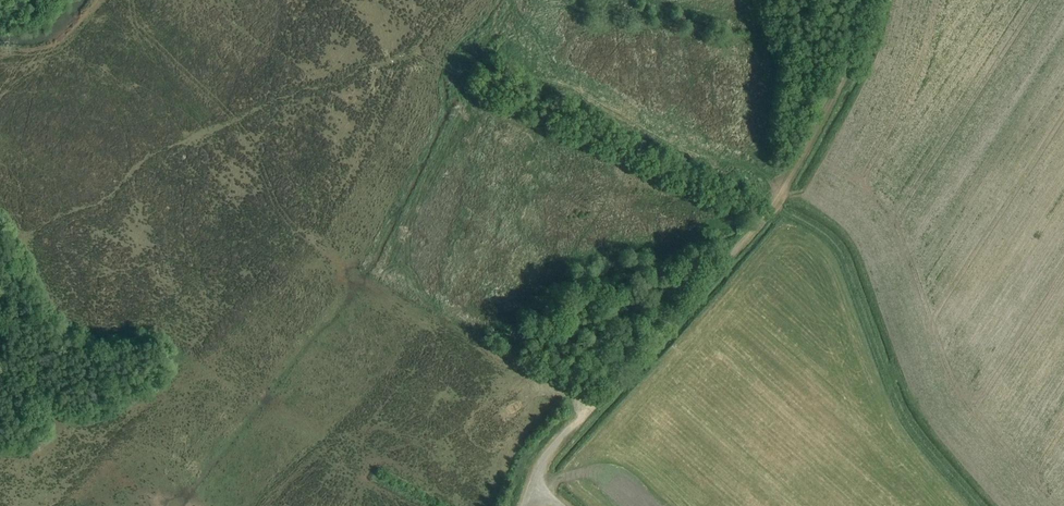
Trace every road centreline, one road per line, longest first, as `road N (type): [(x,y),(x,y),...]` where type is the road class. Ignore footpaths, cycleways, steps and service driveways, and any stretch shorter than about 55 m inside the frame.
road 1 (track): [(538,499),(542,461),(784,200),(844,92),(867,0)]

